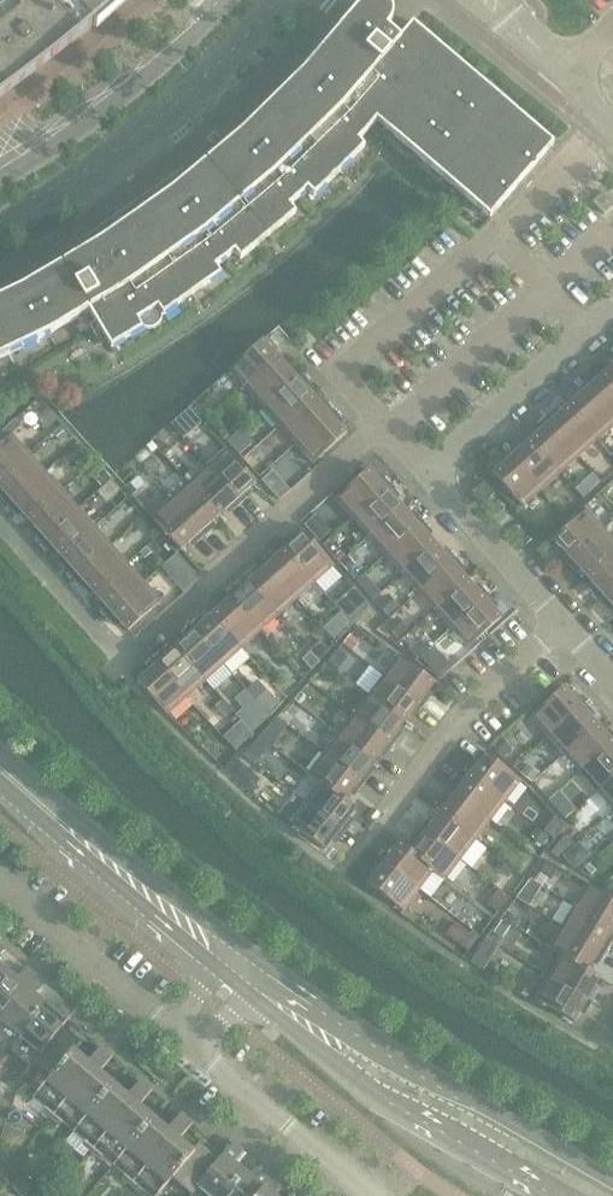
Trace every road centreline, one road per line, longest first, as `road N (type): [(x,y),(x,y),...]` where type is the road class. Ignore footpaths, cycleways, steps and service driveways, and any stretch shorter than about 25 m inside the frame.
road 1 (unclassified): [(612,1180),(242,977)]
road 2 (unclassified): [(242,977),(356,1083),(554,1195)]
road 3 (unclassified): [(0,220),(120,151),(217,70),(279,0)]
road 4 (unclassified): [(242,977),(0,766)]
road 5 (residential): [(216,579),(382,426),(437,486)]
road 6 (unclassified): [(227,0),(82,126),(0,179)]
road 7 (residential): [(385,816),(468,707),(558,621)]
road 8 (residential): [(372,1195),(186,1039)]
road 9 (residential): [(186,1039),(0,888)]
road 10 (residential): [(437,486),(612,323)]
road 11 (residential): [(558,621),(437,486)]

